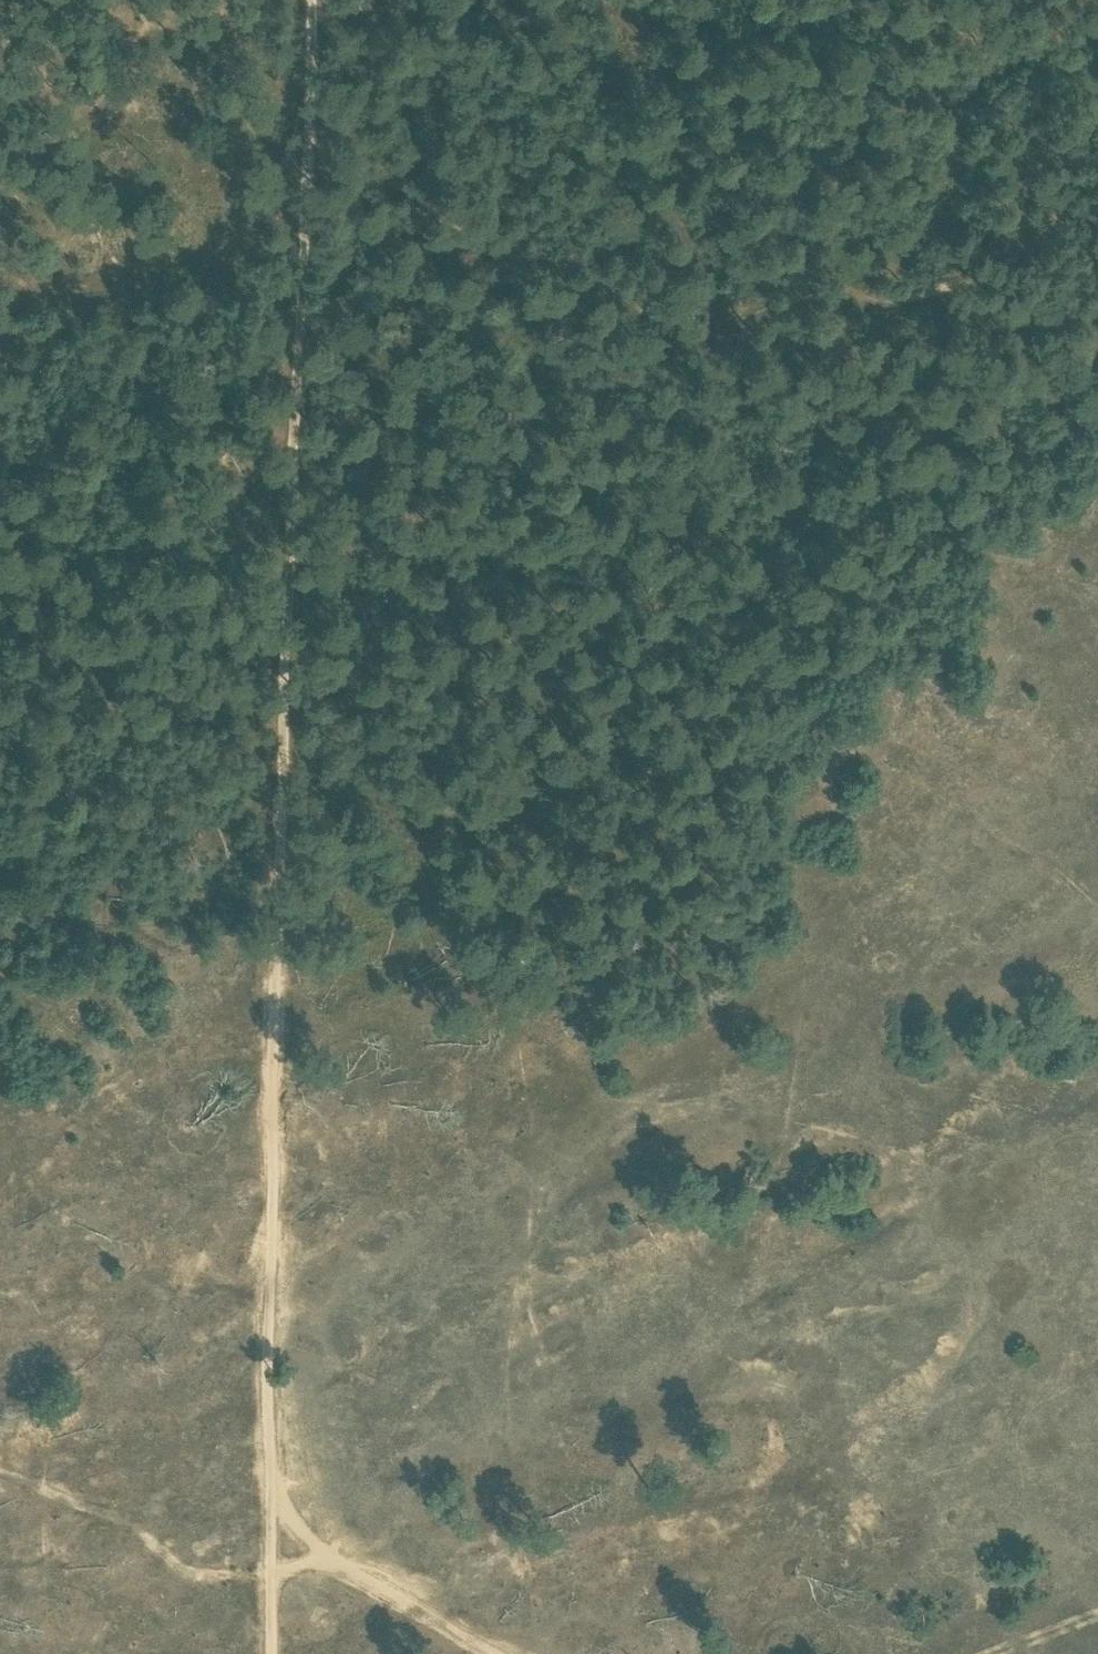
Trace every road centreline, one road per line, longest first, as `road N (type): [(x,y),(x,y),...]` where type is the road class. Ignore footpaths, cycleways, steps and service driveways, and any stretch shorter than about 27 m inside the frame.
road 1 (track): [(308,193),(292,355),(273,1247),(281,1499)]
road 2 (track): [(307,0),(308,193)]
road 3 (track): [(281,1499),(270,1653)]

